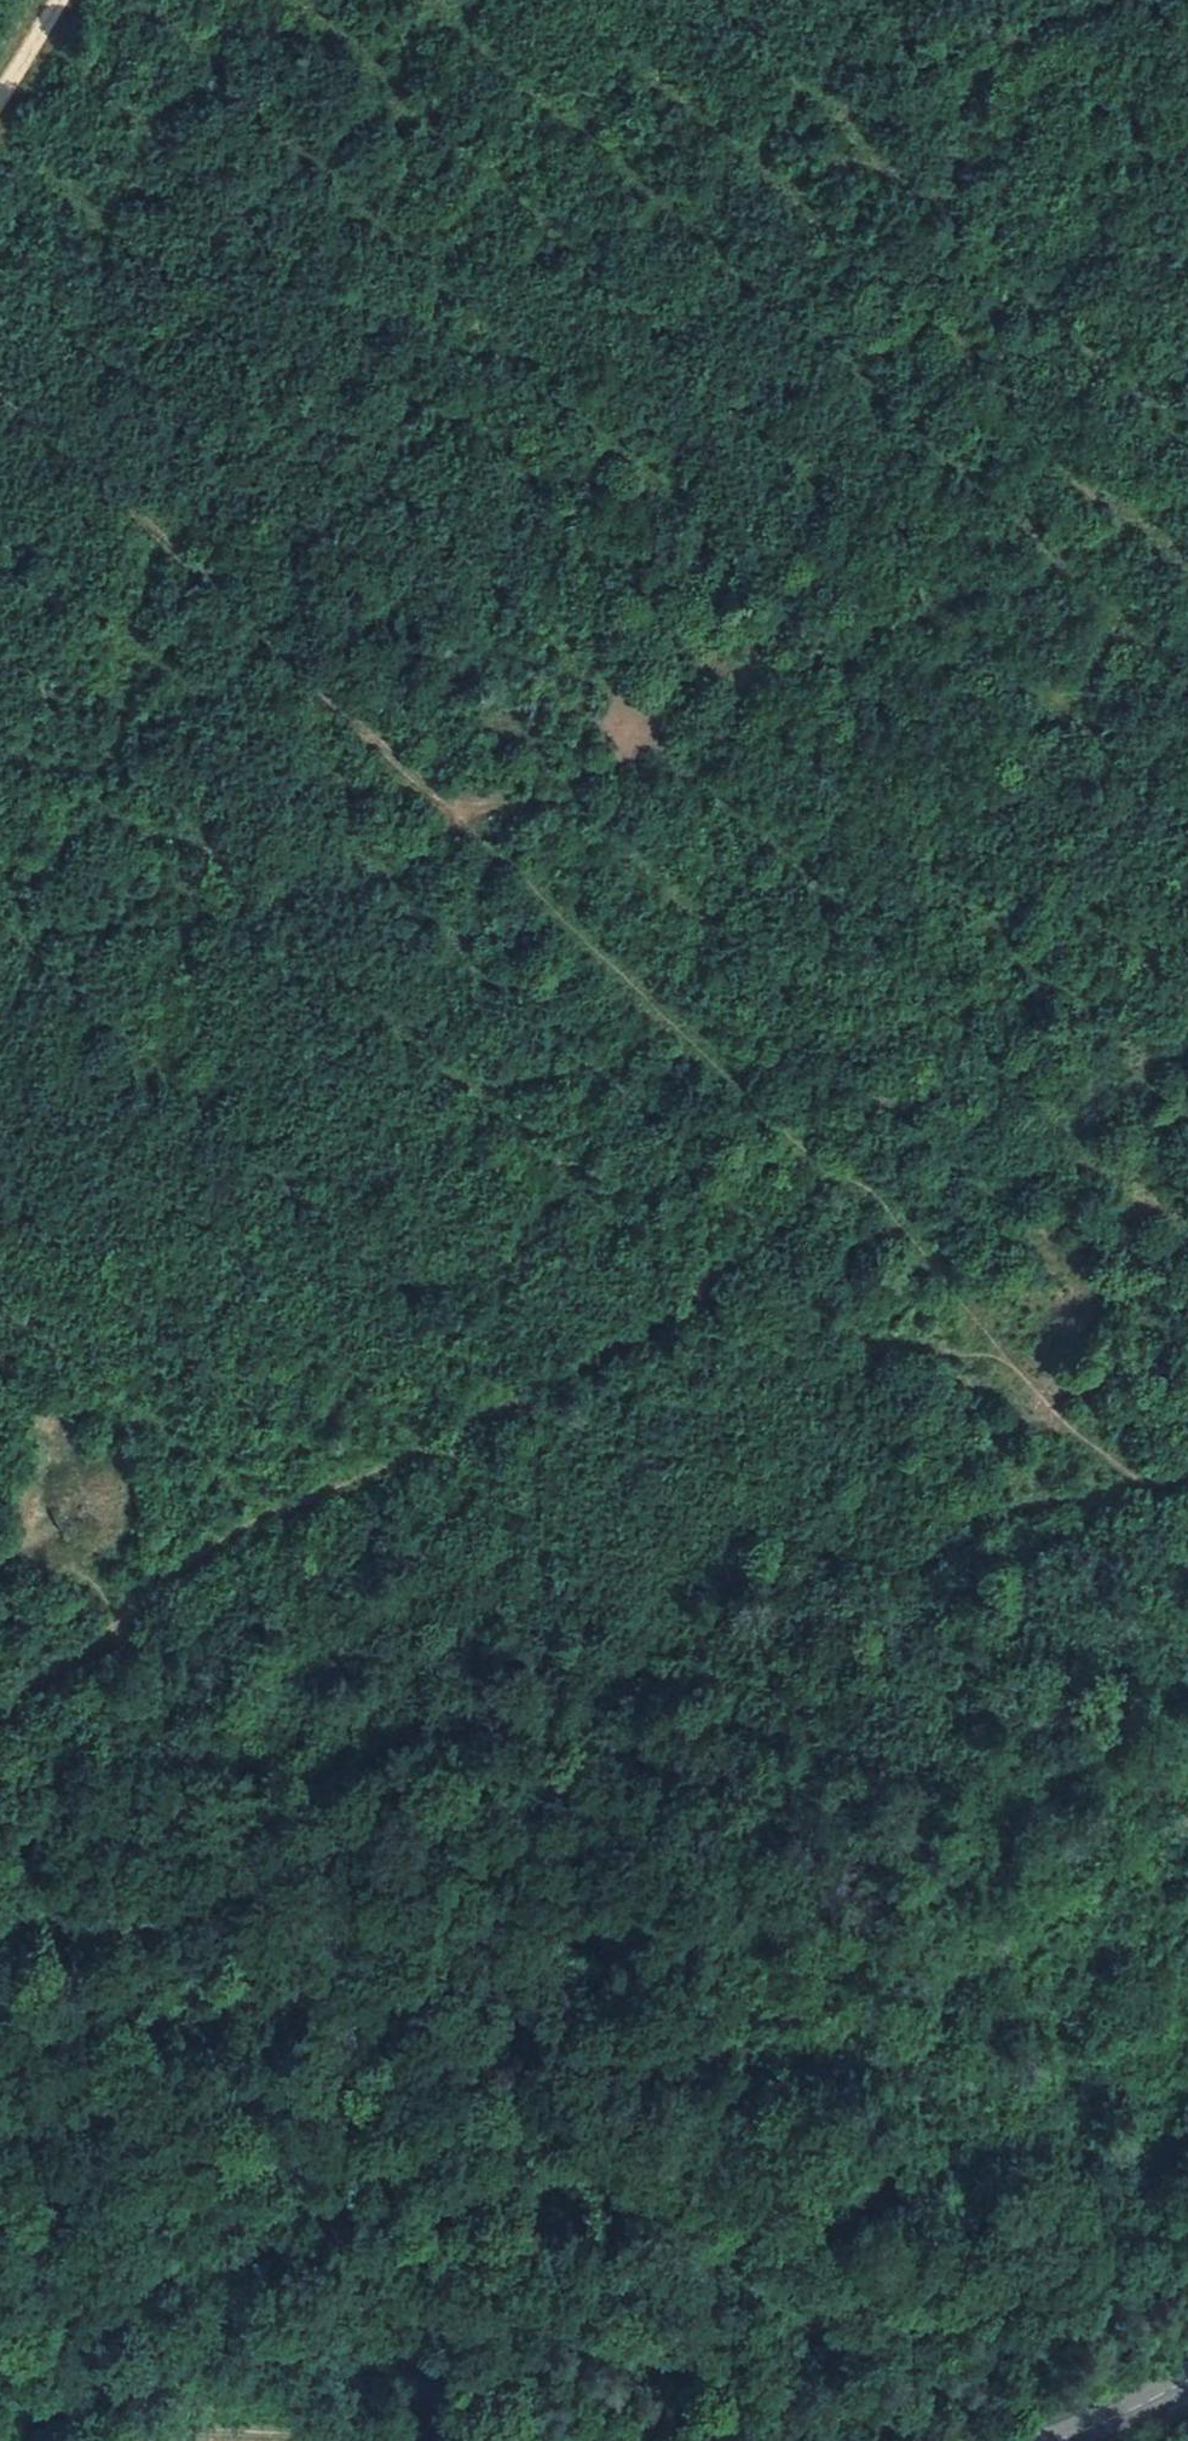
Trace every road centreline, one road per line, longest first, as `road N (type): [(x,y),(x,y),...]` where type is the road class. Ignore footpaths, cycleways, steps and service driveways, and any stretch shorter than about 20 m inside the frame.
road 1 (secondary): [(1066,2440),(1187,2381)]
road 2 (track): [(0,108),(64,0)]

